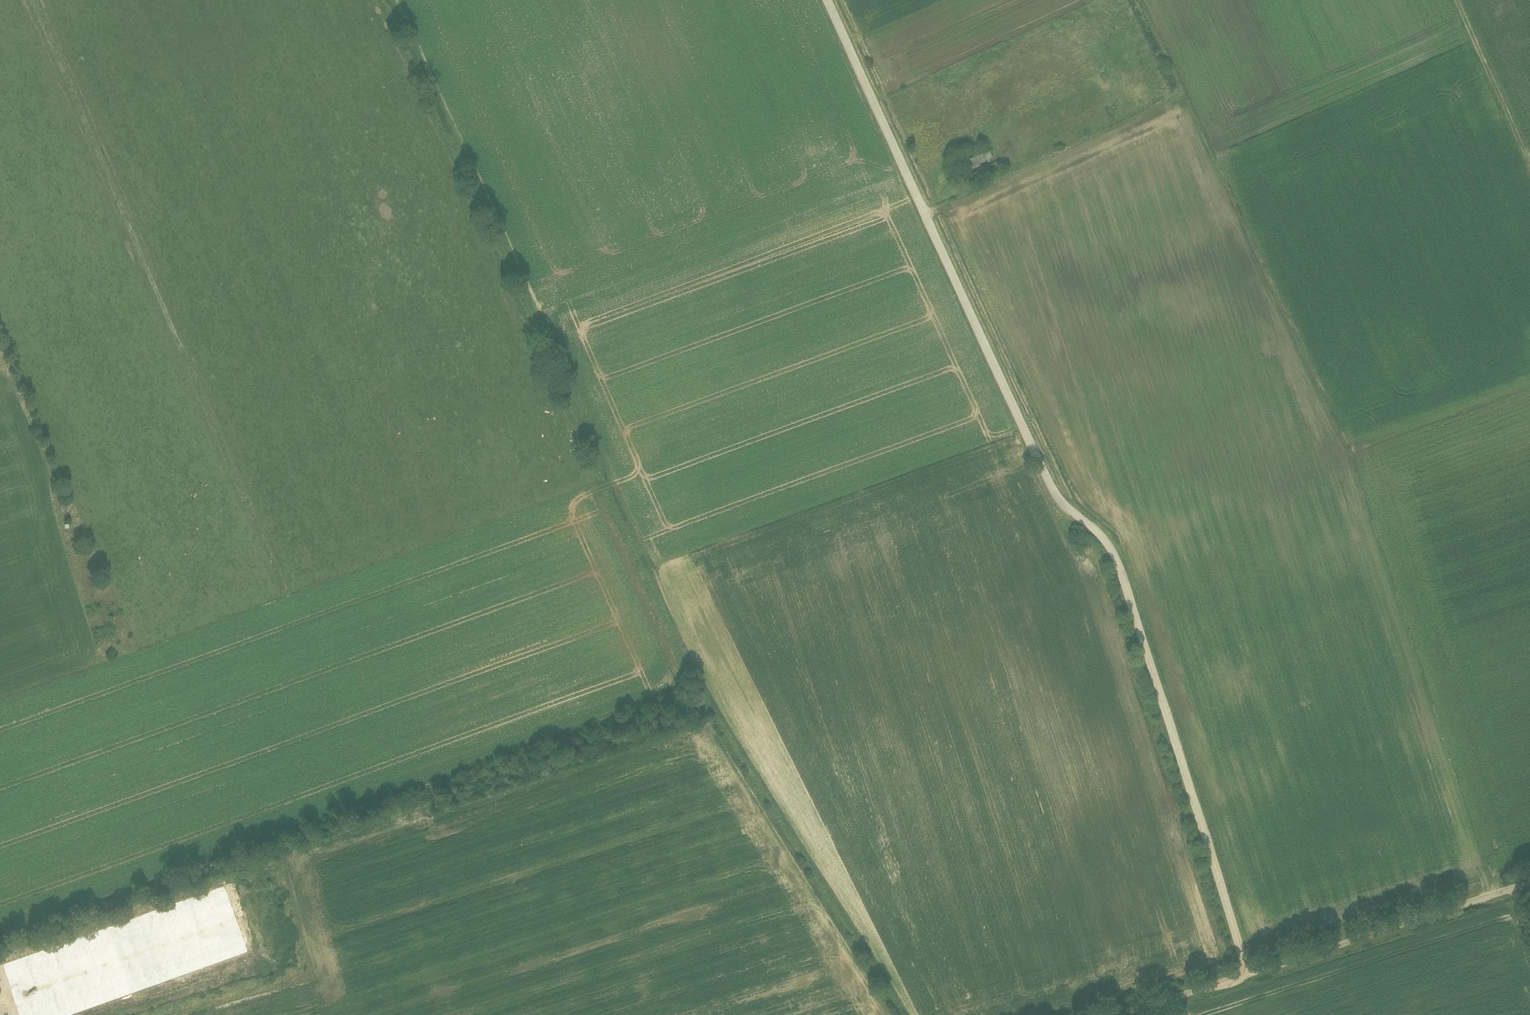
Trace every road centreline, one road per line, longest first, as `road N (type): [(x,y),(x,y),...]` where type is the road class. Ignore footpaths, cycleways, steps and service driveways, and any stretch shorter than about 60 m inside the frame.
road 1 (track): [(826,0),(1050,485),(1117,557),(1249,975)]
road 2 (unclassified): [(1122,1014),(1529,887)]

